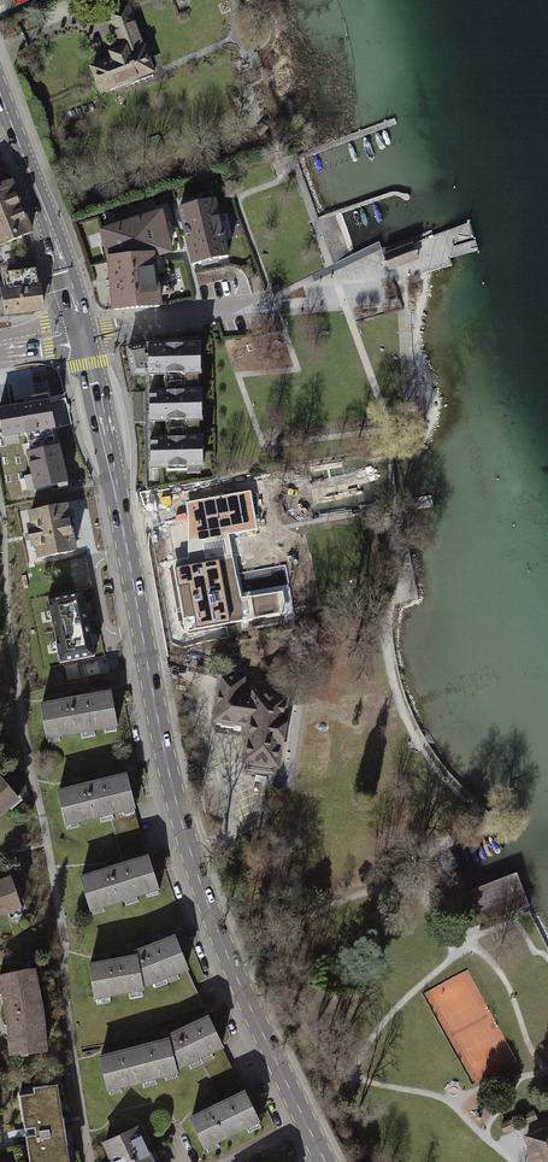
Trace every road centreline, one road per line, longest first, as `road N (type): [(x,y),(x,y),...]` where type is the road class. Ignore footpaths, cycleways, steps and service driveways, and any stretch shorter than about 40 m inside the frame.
road 1 (primary): [(82,332),(185,831),(240,982),(326,1161)]
road 2 (primary): [(82,332),(0,94)]

